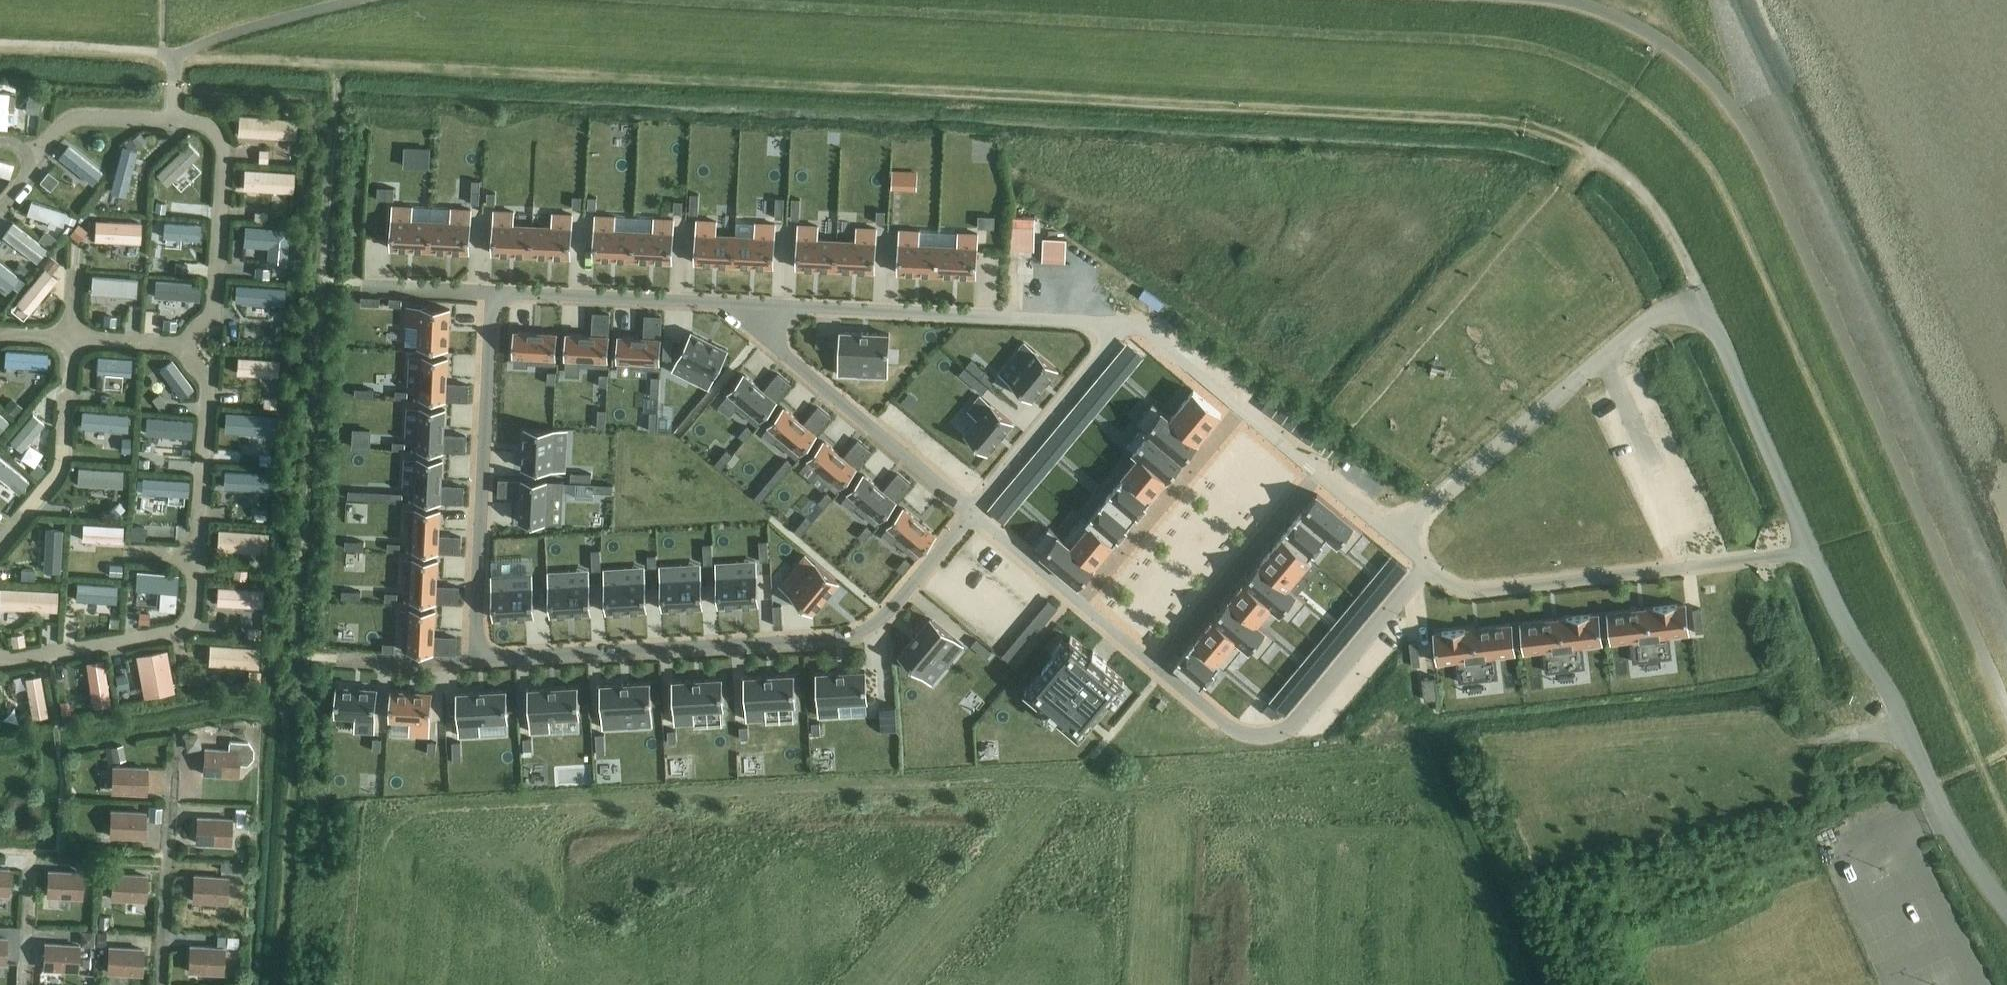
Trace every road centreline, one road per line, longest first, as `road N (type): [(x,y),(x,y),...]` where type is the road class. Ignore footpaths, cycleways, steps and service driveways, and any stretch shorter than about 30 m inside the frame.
road 1 (residential): [(1703,302),(1651,201),(1597,152),(1535,128),(0,47)]
road 2 (residential): [(975,518),(1229,727),(1263,738),(1289,730),(1309,711),(1428,565)]
road 3 (residential): [(975,518),(887,615),(838,641),(479,661)]
road 4 (residential): [(2006,911),(1940,810),(1872,659),(1828,604),(1809,551)]
road 5 (residential): [(729,303),(1126,326)]
road 6 (residential): [(1428,565),(1454,585),(1477,590),(1809,551)]
road 7 (residential): [(1703,302),(1640,328),(1398,539)]
road 8 (residential): [(479,661),(490,292)]
road 9 (residential): [(1126,326),(1161,343),(1398,539)]
road 10 (residential): [(729,303),(975,518)]
road 11 (residential): [(1809,551),(1703,302)]
road 12 (residential): [(1126,326),(975,518)]
road 13 (residential): [(490,292),(729,303)]
road 14 (residential): [(479,661),(337,661)]
road 15 (residential): [(369,286),(490,292)]

